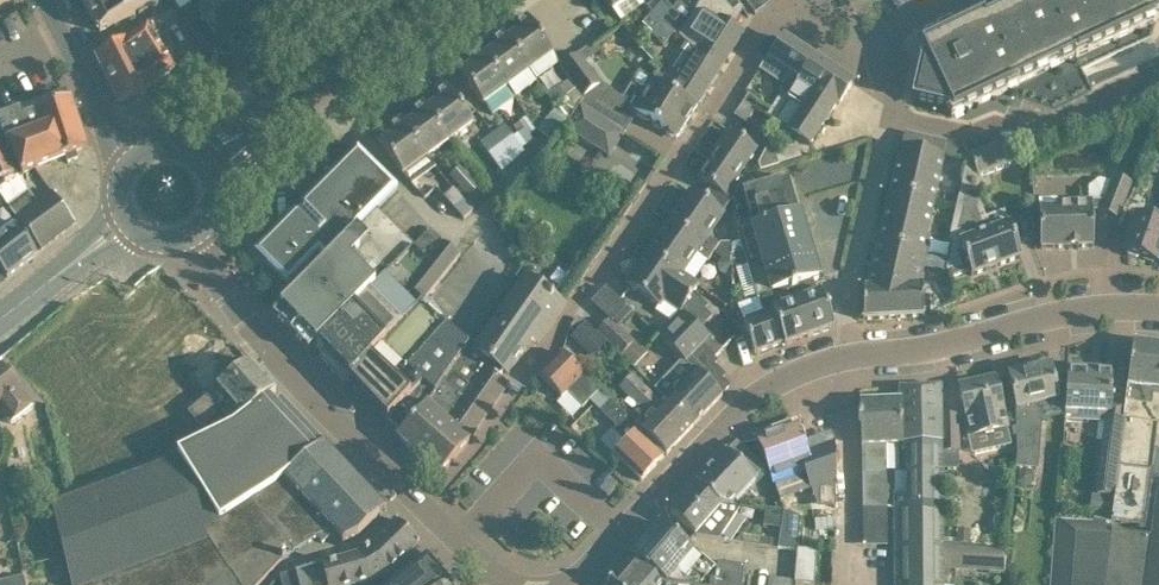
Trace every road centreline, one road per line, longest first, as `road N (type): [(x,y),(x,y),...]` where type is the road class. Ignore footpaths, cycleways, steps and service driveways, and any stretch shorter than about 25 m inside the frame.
road 1 (residential): [(802,1),(766,26),(429,509)]
road 2 (residential): [(568,584),(765,389),(848,356)]
road 3 (residential): [(429,509),(278,357),(190,238)]
road 4 (residential): [(848,356),(870,194),(890,119),(893,72),(869,57)]
road 5 (residential): [(848,356),(920,350),(1051,315),(1158,309)]
road 6 (tertiary): [(209,165),(439,0)]
road 7 (secondary): [(131,158),(54,20)]
road 8 (secondary): [(7,315),(126,222)]

